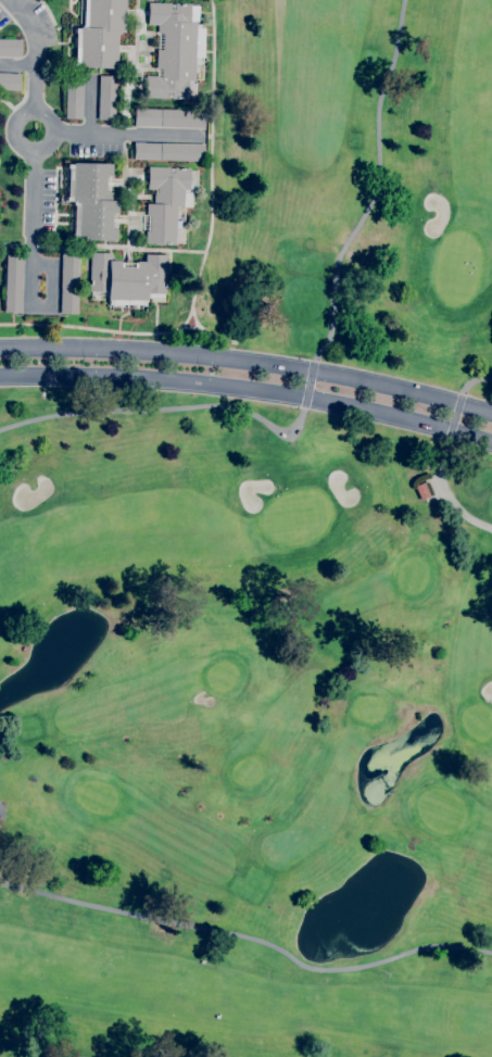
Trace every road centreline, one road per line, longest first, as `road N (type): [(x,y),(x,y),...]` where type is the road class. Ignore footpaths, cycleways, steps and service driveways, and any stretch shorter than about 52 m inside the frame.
road 1 (tertiary): [(0,377),(191,381),(340,404),(491,444)]
road 2 (tertiary): [(491,413),(195,355),(0,350)]
road 3 (residential): [(28,111),(14,122),(12,139),(24,152),(41,153),(55,126),(45,113),(28,111)]

